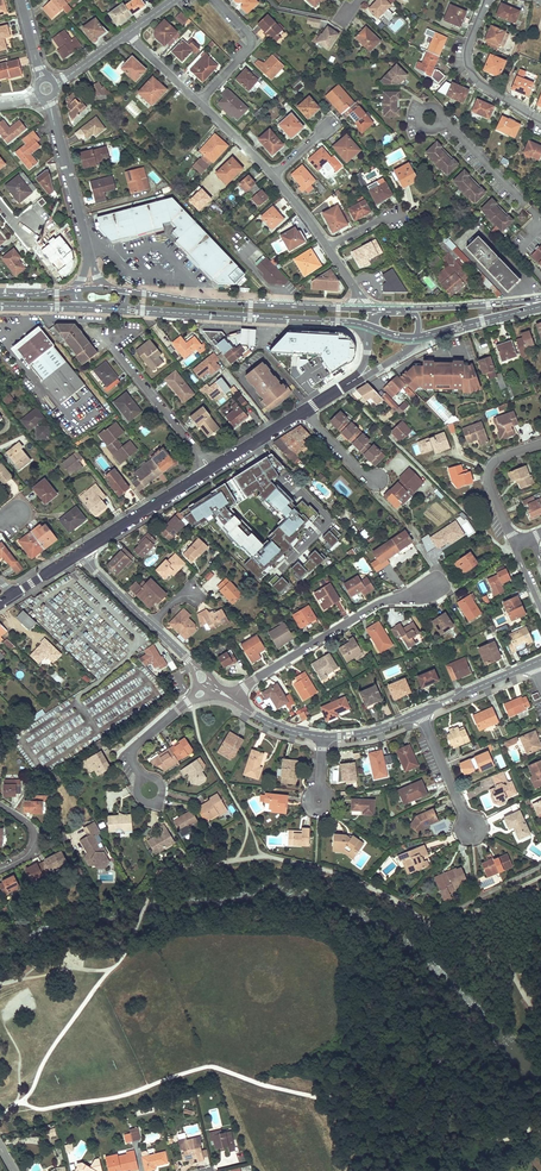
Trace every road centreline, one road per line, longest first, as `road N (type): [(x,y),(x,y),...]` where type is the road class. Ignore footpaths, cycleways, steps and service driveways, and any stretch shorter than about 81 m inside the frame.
road 1 (primary): [(362,309),(122,291)]
road 2 (primary): [(118,309),(352,323)]
road 3 (residential): [(234,701),(255,679),(382,602),(404,598)]
road 4 (residential): [(82,551),(213,685)]
road 5 (residential): [(88,257),(46,89)]
road 6 (residential): [(211,471),(110,342)]
road 7 (residential): [(488,0),(467,54),(470,68),(485,86),(540,118)]
road 8 (tertiary): [(82,551),(211,471)]
road 9 (residential): [(213,685),(125,754),(144,780)]
road 10 (residential): [(514,546),(488,474),(494,463),(540,444)]
road 11 (residential): [(216,0),(252,40),(199,102)]
road 12 (primary): [(540,298),(412,309)]
road 13 (primary): [(416,338),(540,306)]
road 14 (residential): [(421,713),(533,663)]

